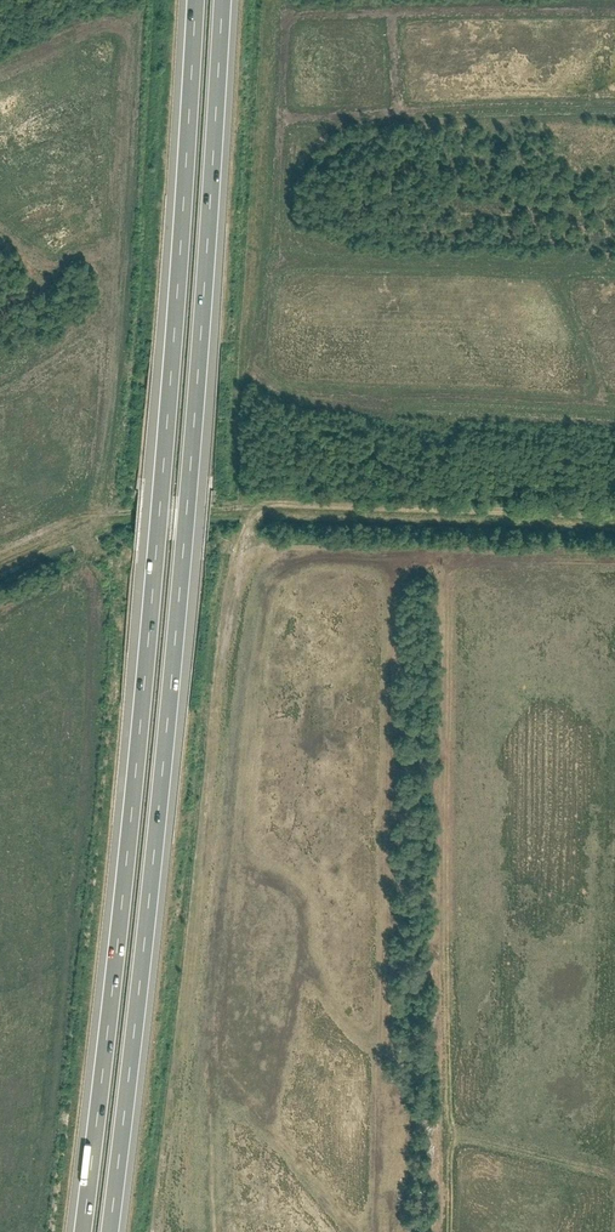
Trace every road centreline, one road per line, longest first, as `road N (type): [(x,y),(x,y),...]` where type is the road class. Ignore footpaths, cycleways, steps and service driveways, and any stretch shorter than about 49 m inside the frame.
road 1 (motorway): [(110,1231),(186,543),(222,0)]
road 2 (motorway): [(196,0),(157,546),(83,1231)]
road 3 (track): [(614,515),(291,505),(221,510)]
road 4 (track): [(0,564),(111,518),(221,510)]

